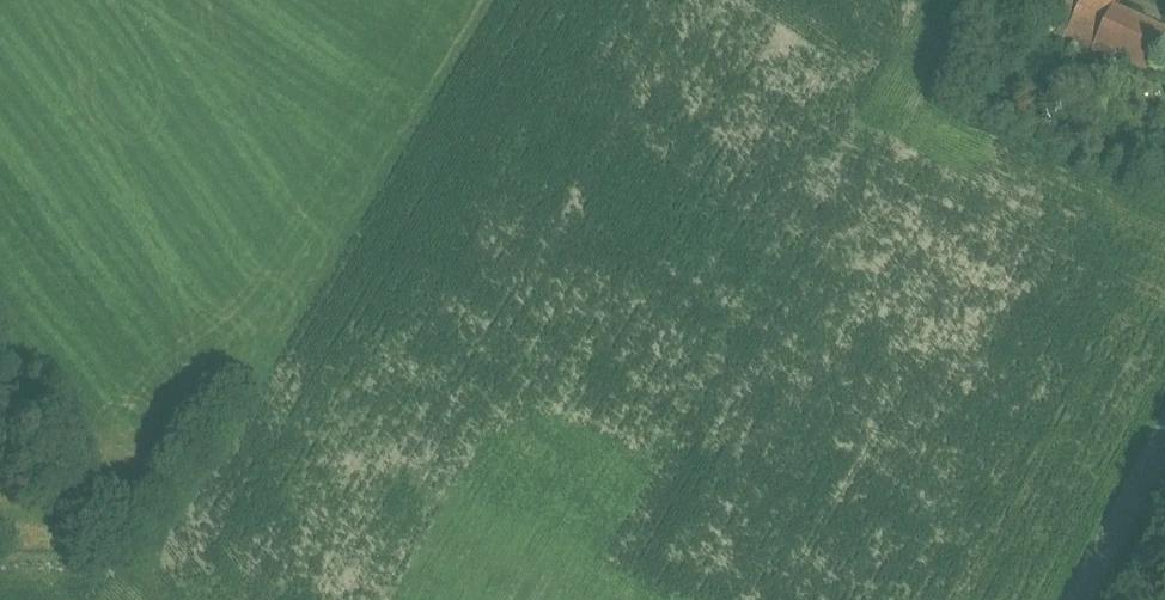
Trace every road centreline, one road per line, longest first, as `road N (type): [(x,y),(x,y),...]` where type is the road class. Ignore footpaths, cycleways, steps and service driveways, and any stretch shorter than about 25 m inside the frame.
road 1 (unclassified): [(1079,599),(1164,436)]

